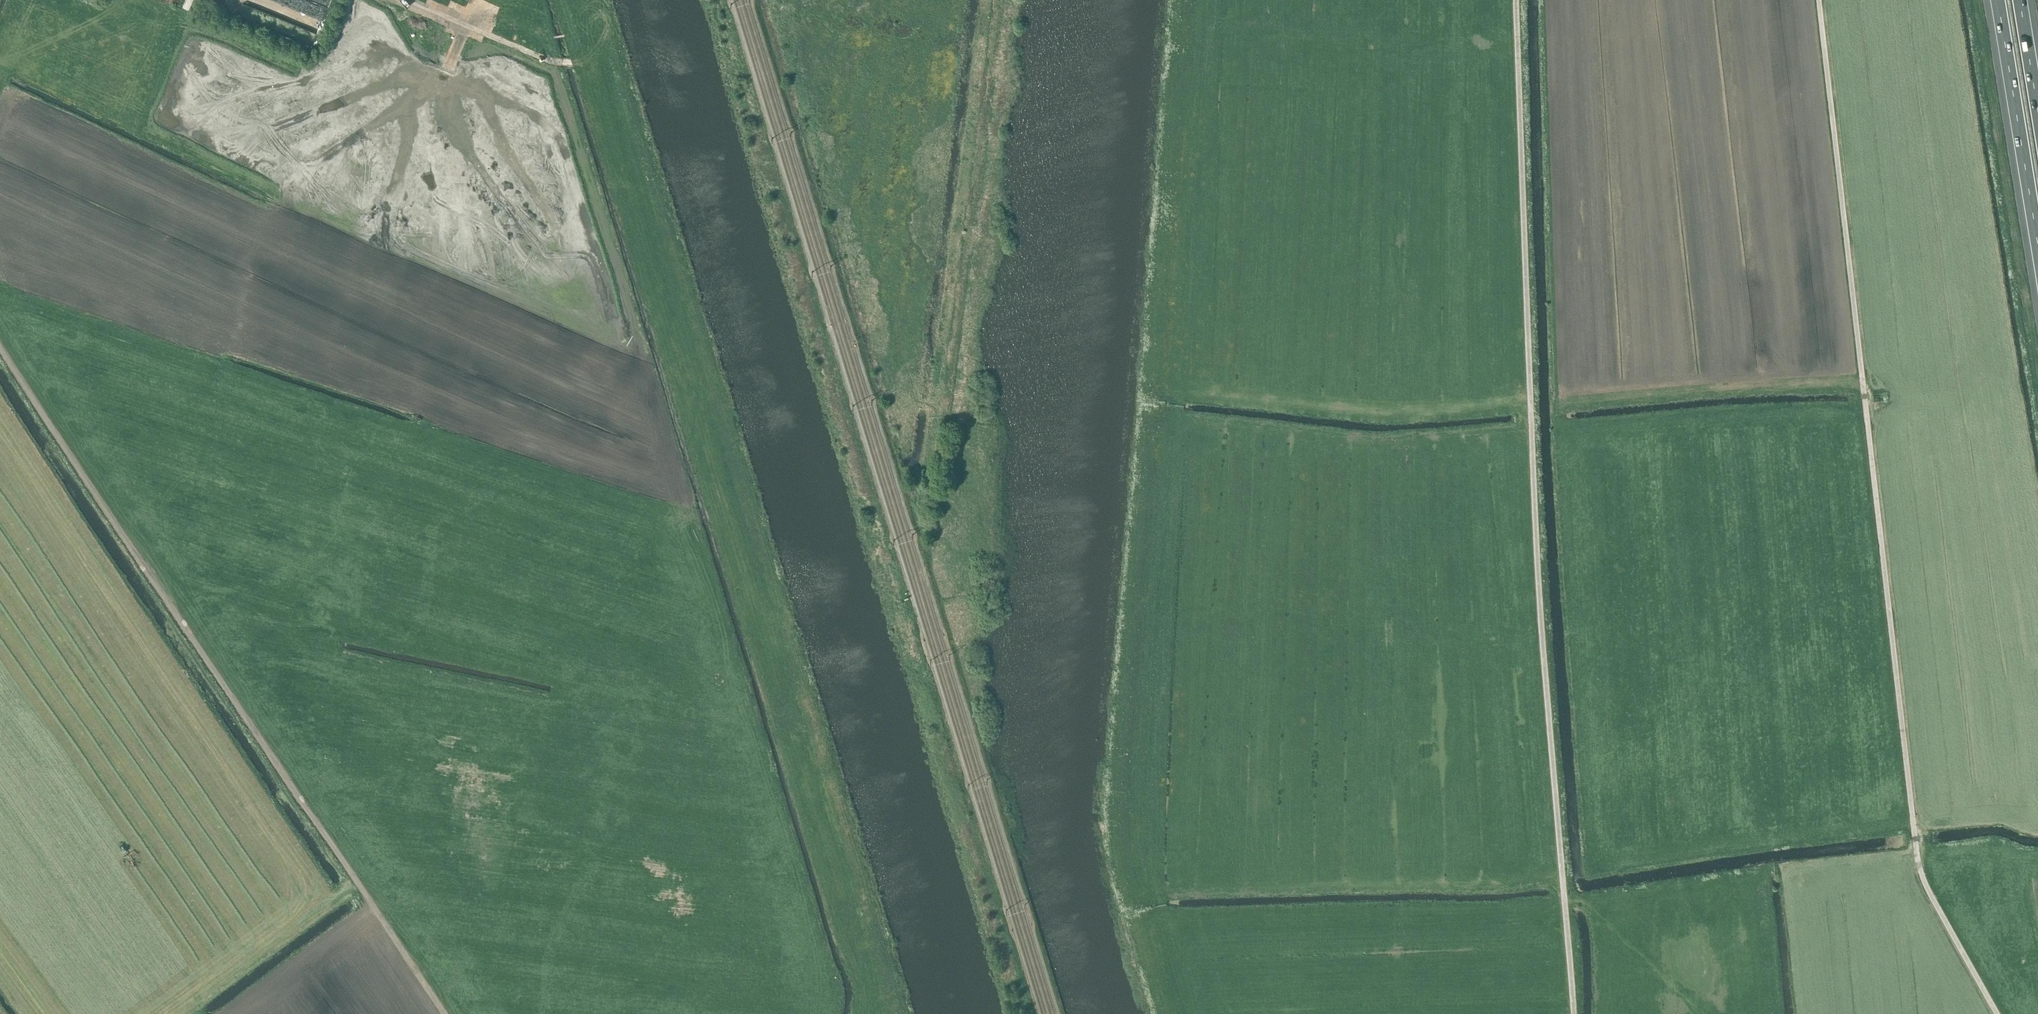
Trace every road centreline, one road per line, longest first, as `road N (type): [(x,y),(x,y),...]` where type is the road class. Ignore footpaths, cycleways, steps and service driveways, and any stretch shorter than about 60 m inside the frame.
road 1 (unclassified): [(441,1013),(0,343)]
road 2 (motorway): [(1995,0),(2037,258)]

